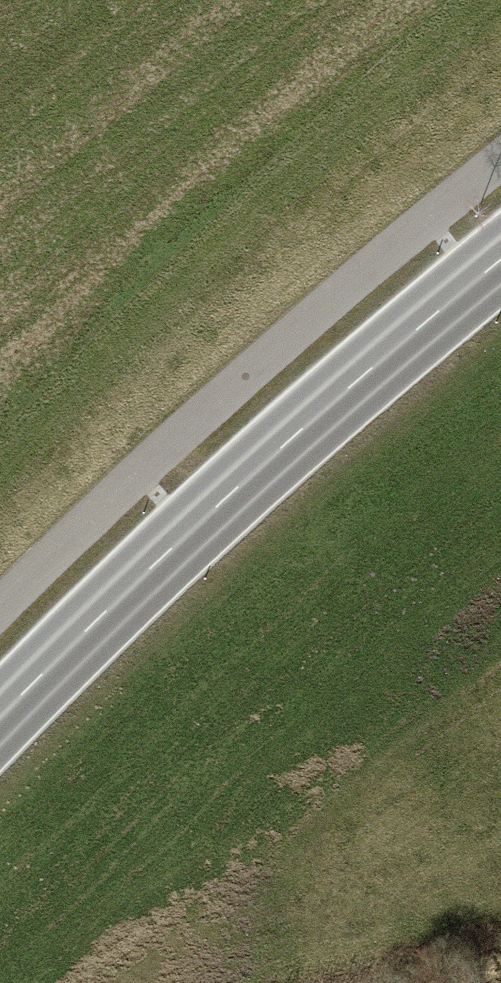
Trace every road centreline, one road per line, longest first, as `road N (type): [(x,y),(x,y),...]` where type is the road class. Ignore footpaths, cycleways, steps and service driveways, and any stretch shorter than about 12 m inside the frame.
road 1 (secondary): [(500,259),(157,553),(0,717)]
road 2 (track): [(0,596),(107,479),(500,147)]

